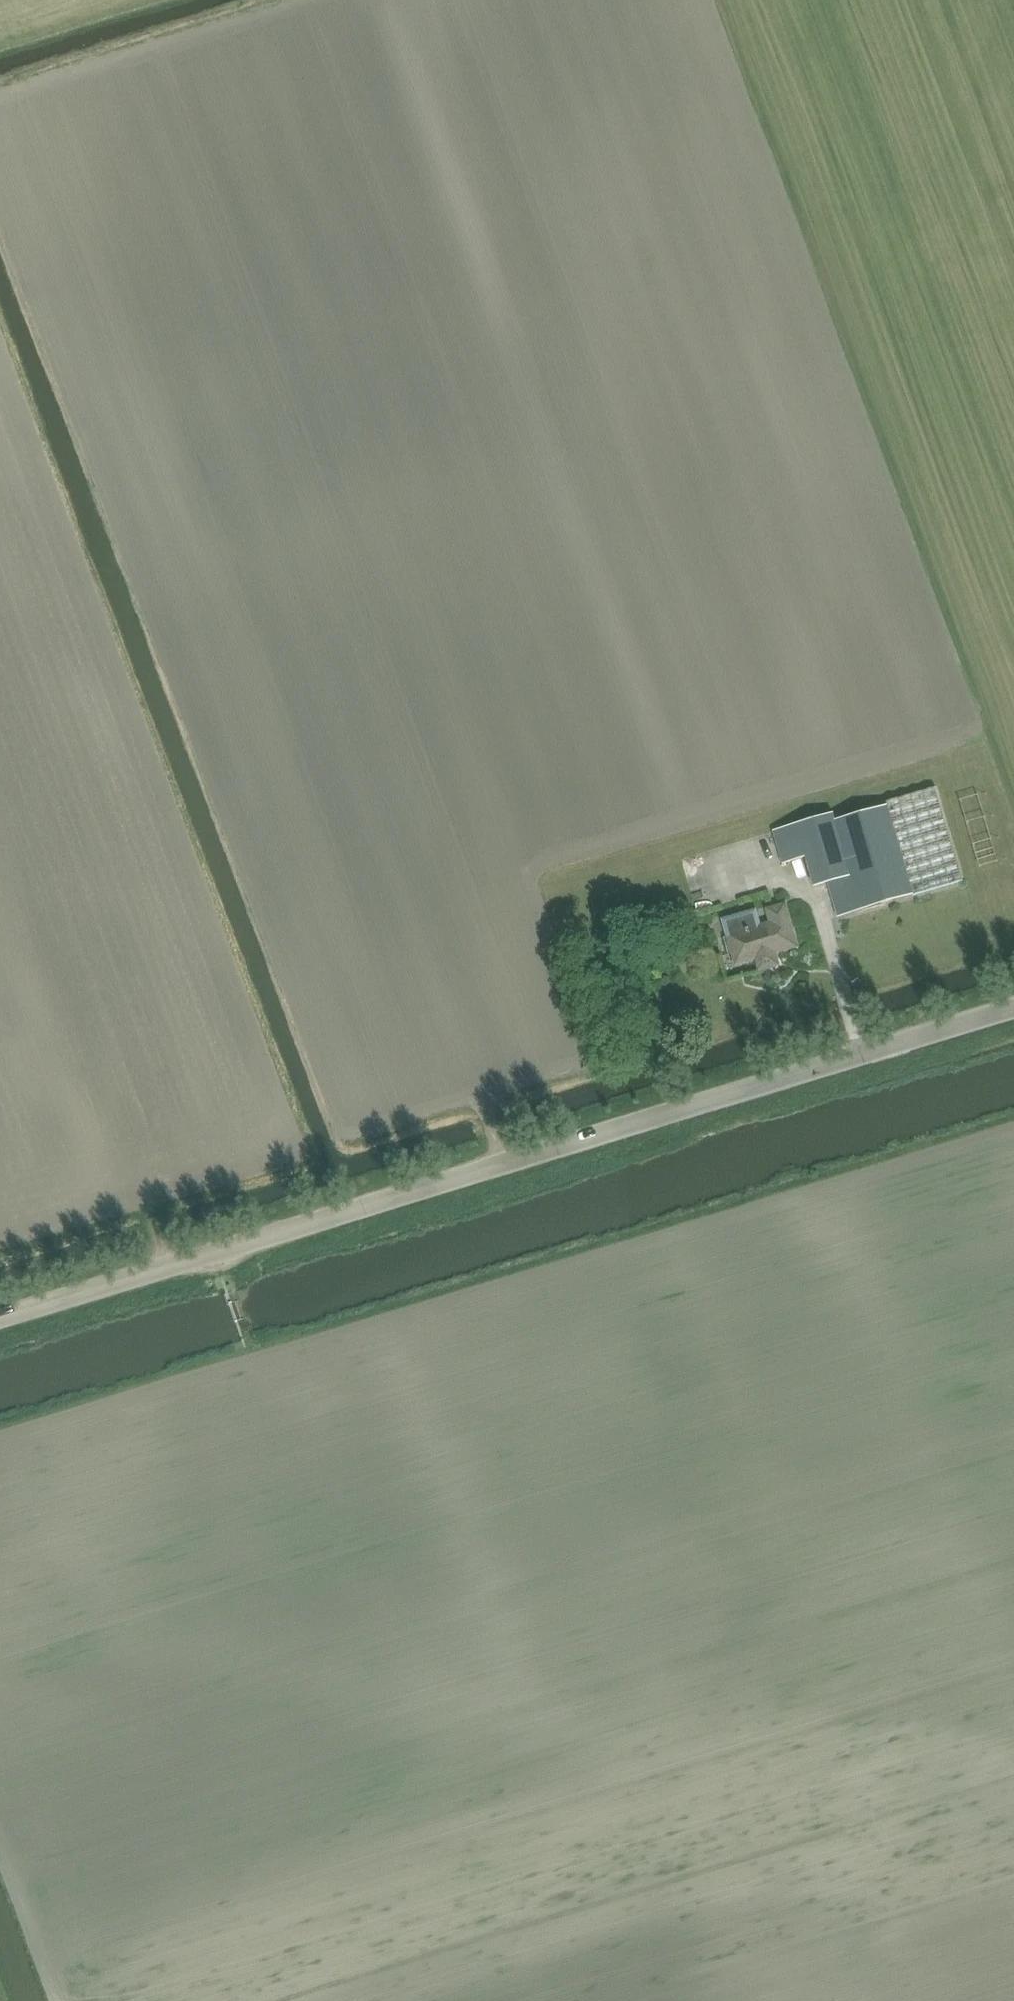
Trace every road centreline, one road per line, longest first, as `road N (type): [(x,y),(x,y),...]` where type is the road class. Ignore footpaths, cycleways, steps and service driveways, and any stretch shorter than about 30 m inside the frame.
road 1 (unclassified): [(0,1317),(1013,1009)]

